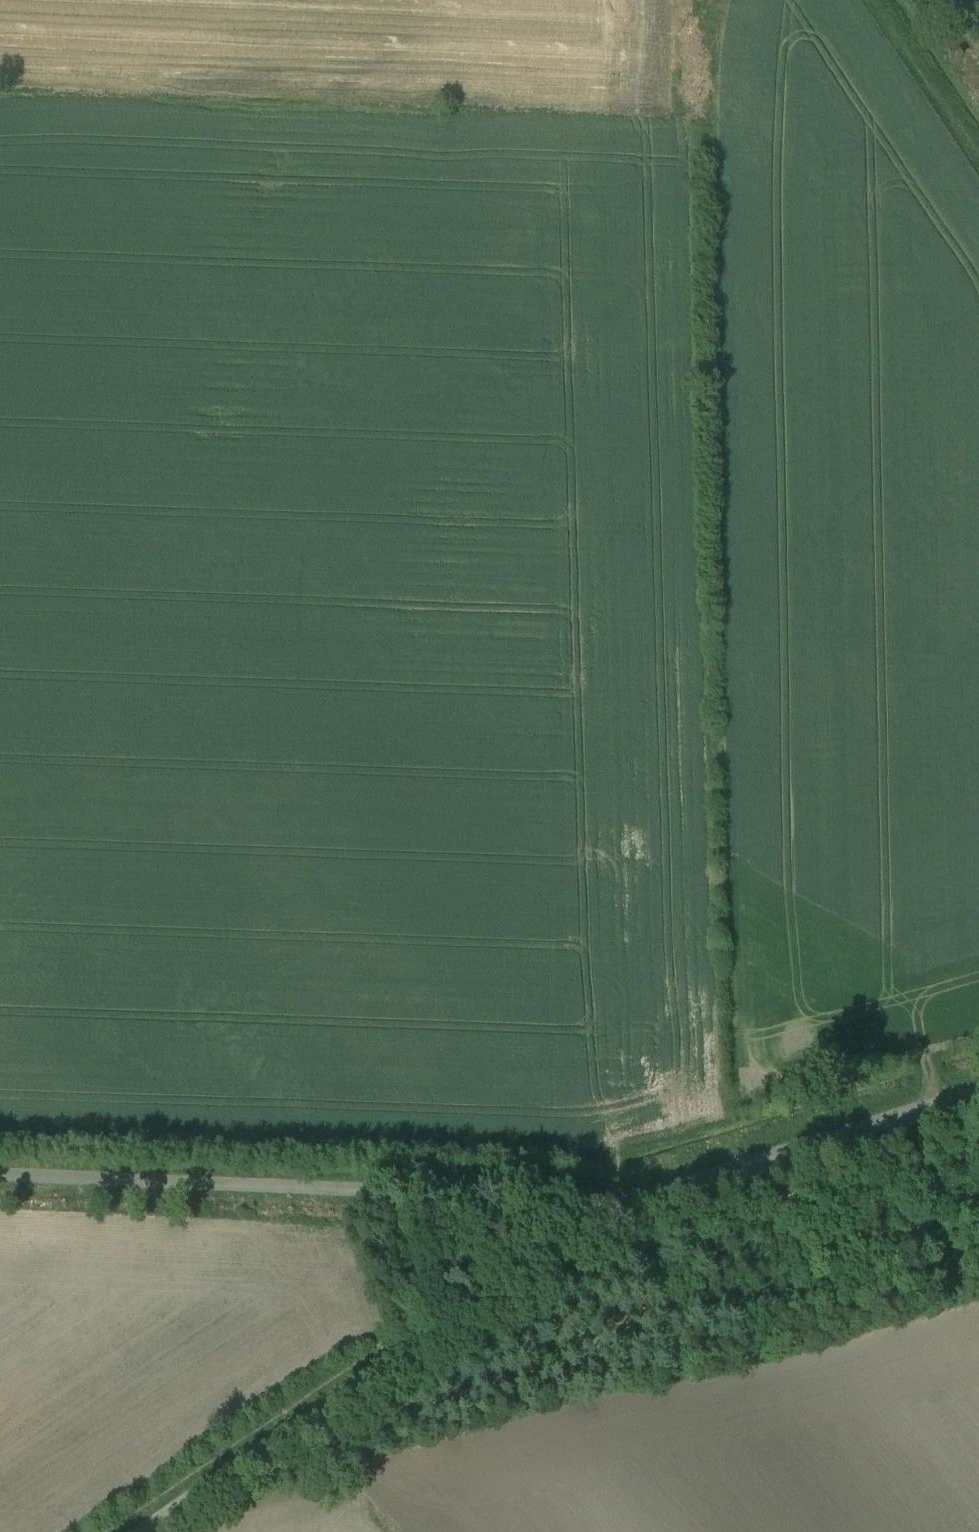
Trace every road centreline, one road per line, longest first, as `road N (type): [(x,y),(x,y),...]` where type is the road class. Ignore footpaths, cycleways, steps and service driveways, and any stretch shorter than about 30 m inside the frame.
road 1 (unclassified): [(607,1219),(560,1202),(0,1180)]
road 2 (tertiary): [(142,1531),(607,1219)]
road 3 (tertiary): [(607,1219),(717,1175),(978,1094)]

